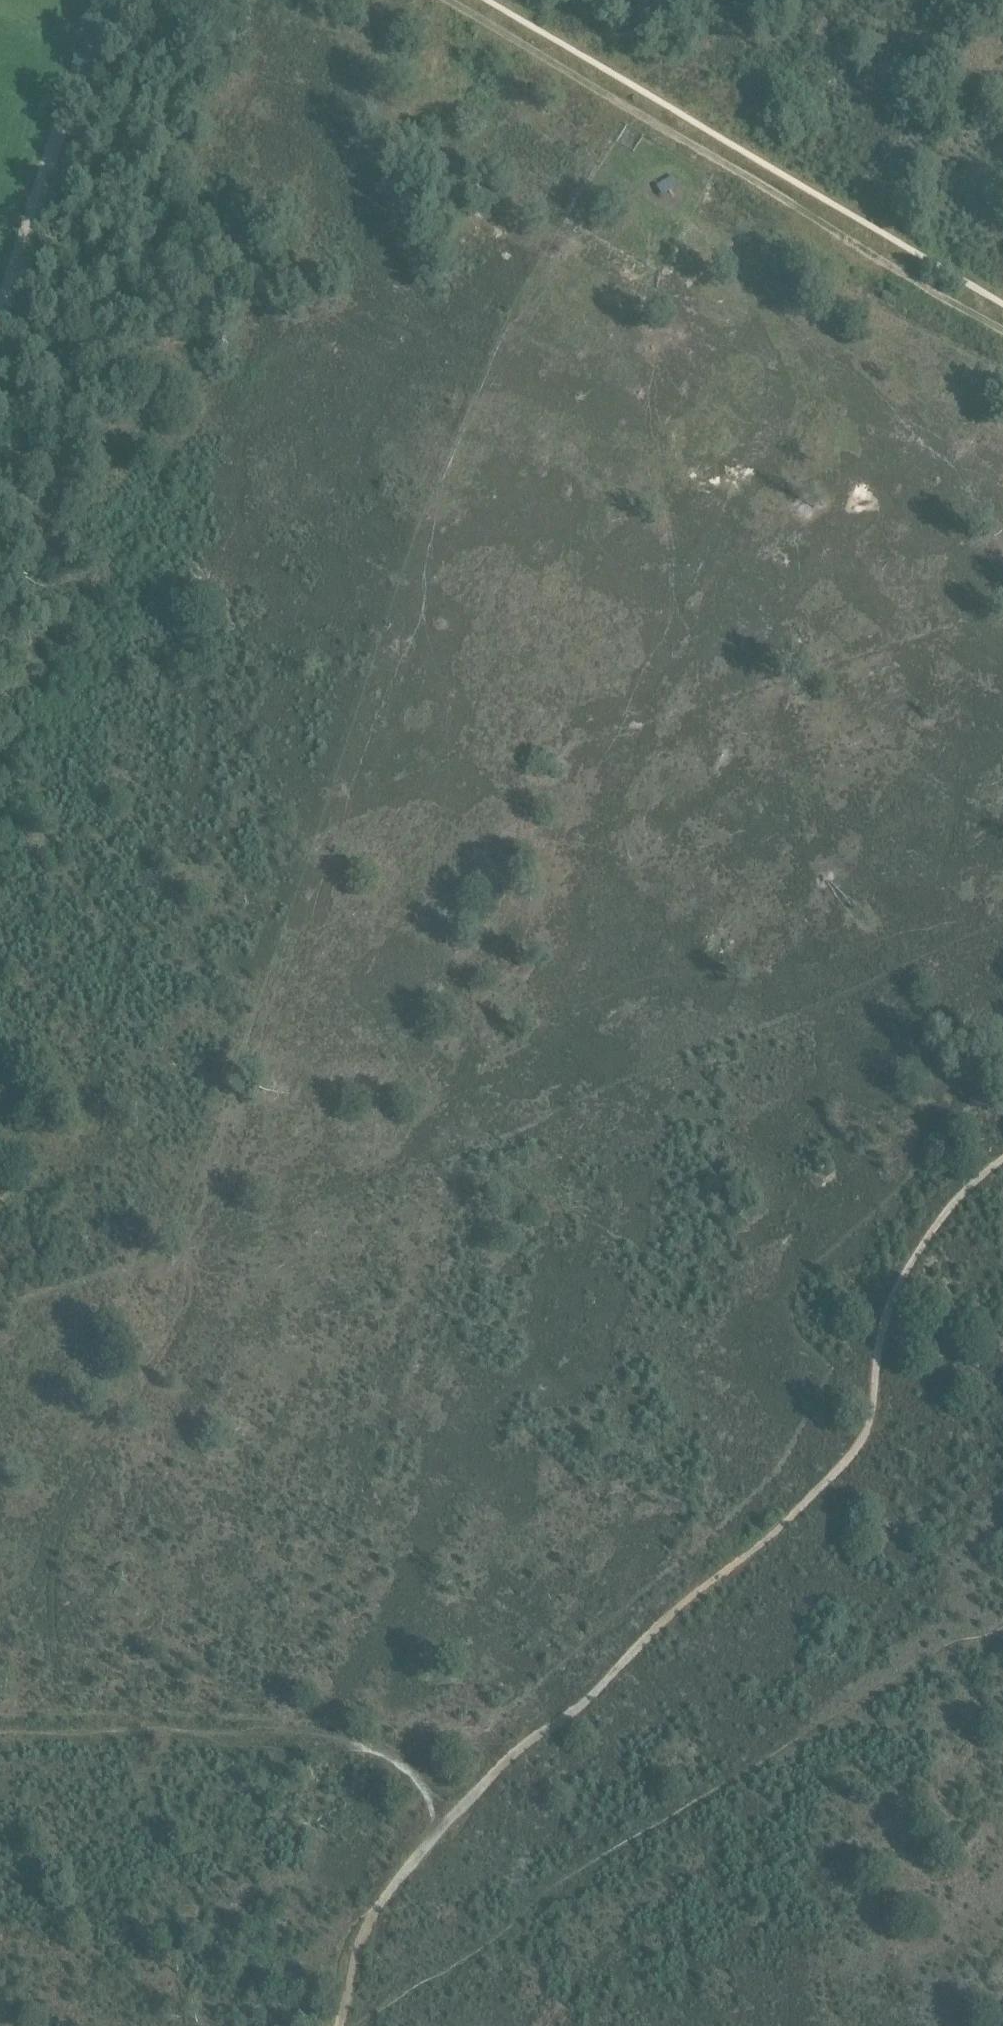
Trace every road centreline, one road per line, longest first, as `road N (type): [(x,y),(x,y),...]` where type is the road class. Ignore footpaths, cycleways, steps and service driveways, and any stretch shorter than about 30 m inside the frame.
road 1 (track): [(335,2025),(345,1983),(401,1875),(452,1816),(514,1750),(579,1706),(791,1518),(853,1452),(872,1417),(887,1315),(933,1227),(1002,1161)]
road 2 (track): [(365,2025),(529,1910),(1002,1626)]
road 3 (track): [(453,0),(1002,319)]
road 4 (track): [(0,314),(103,0)]

